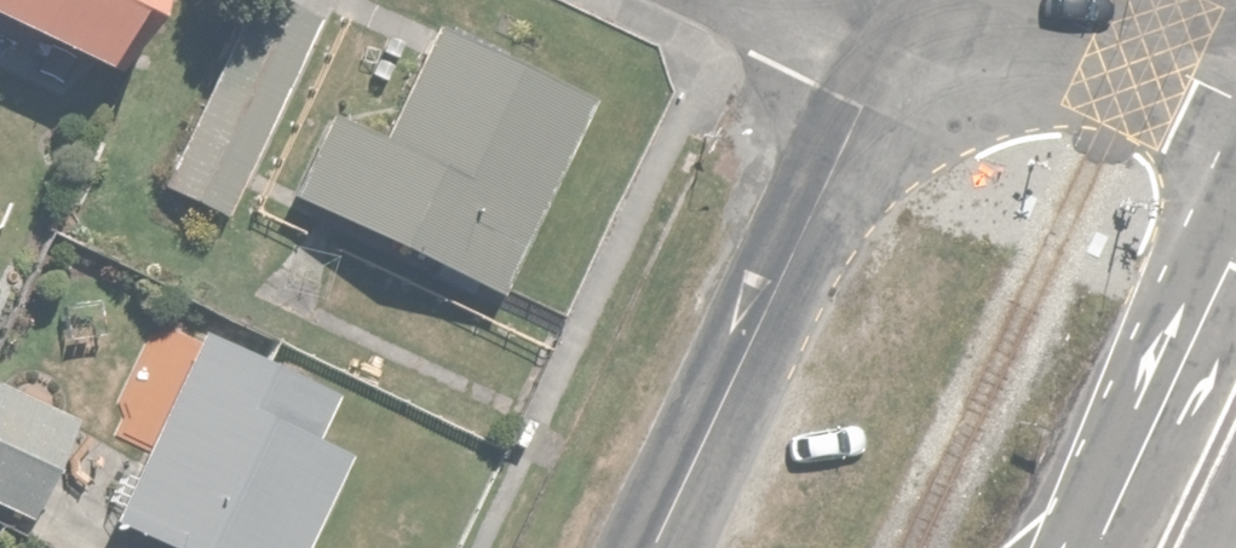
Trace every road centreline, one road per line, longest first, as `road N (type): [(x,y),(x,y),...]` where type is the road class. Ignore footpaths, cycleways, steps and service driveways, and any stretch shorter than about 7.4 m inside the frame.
road 1 (residential): [(913,0),(650,547)]
road 2 (residential): [(1235,104),(1148,53),(1093,34),(921,0)]
road 3 (primary): [(1174,547),(1235,420)]

